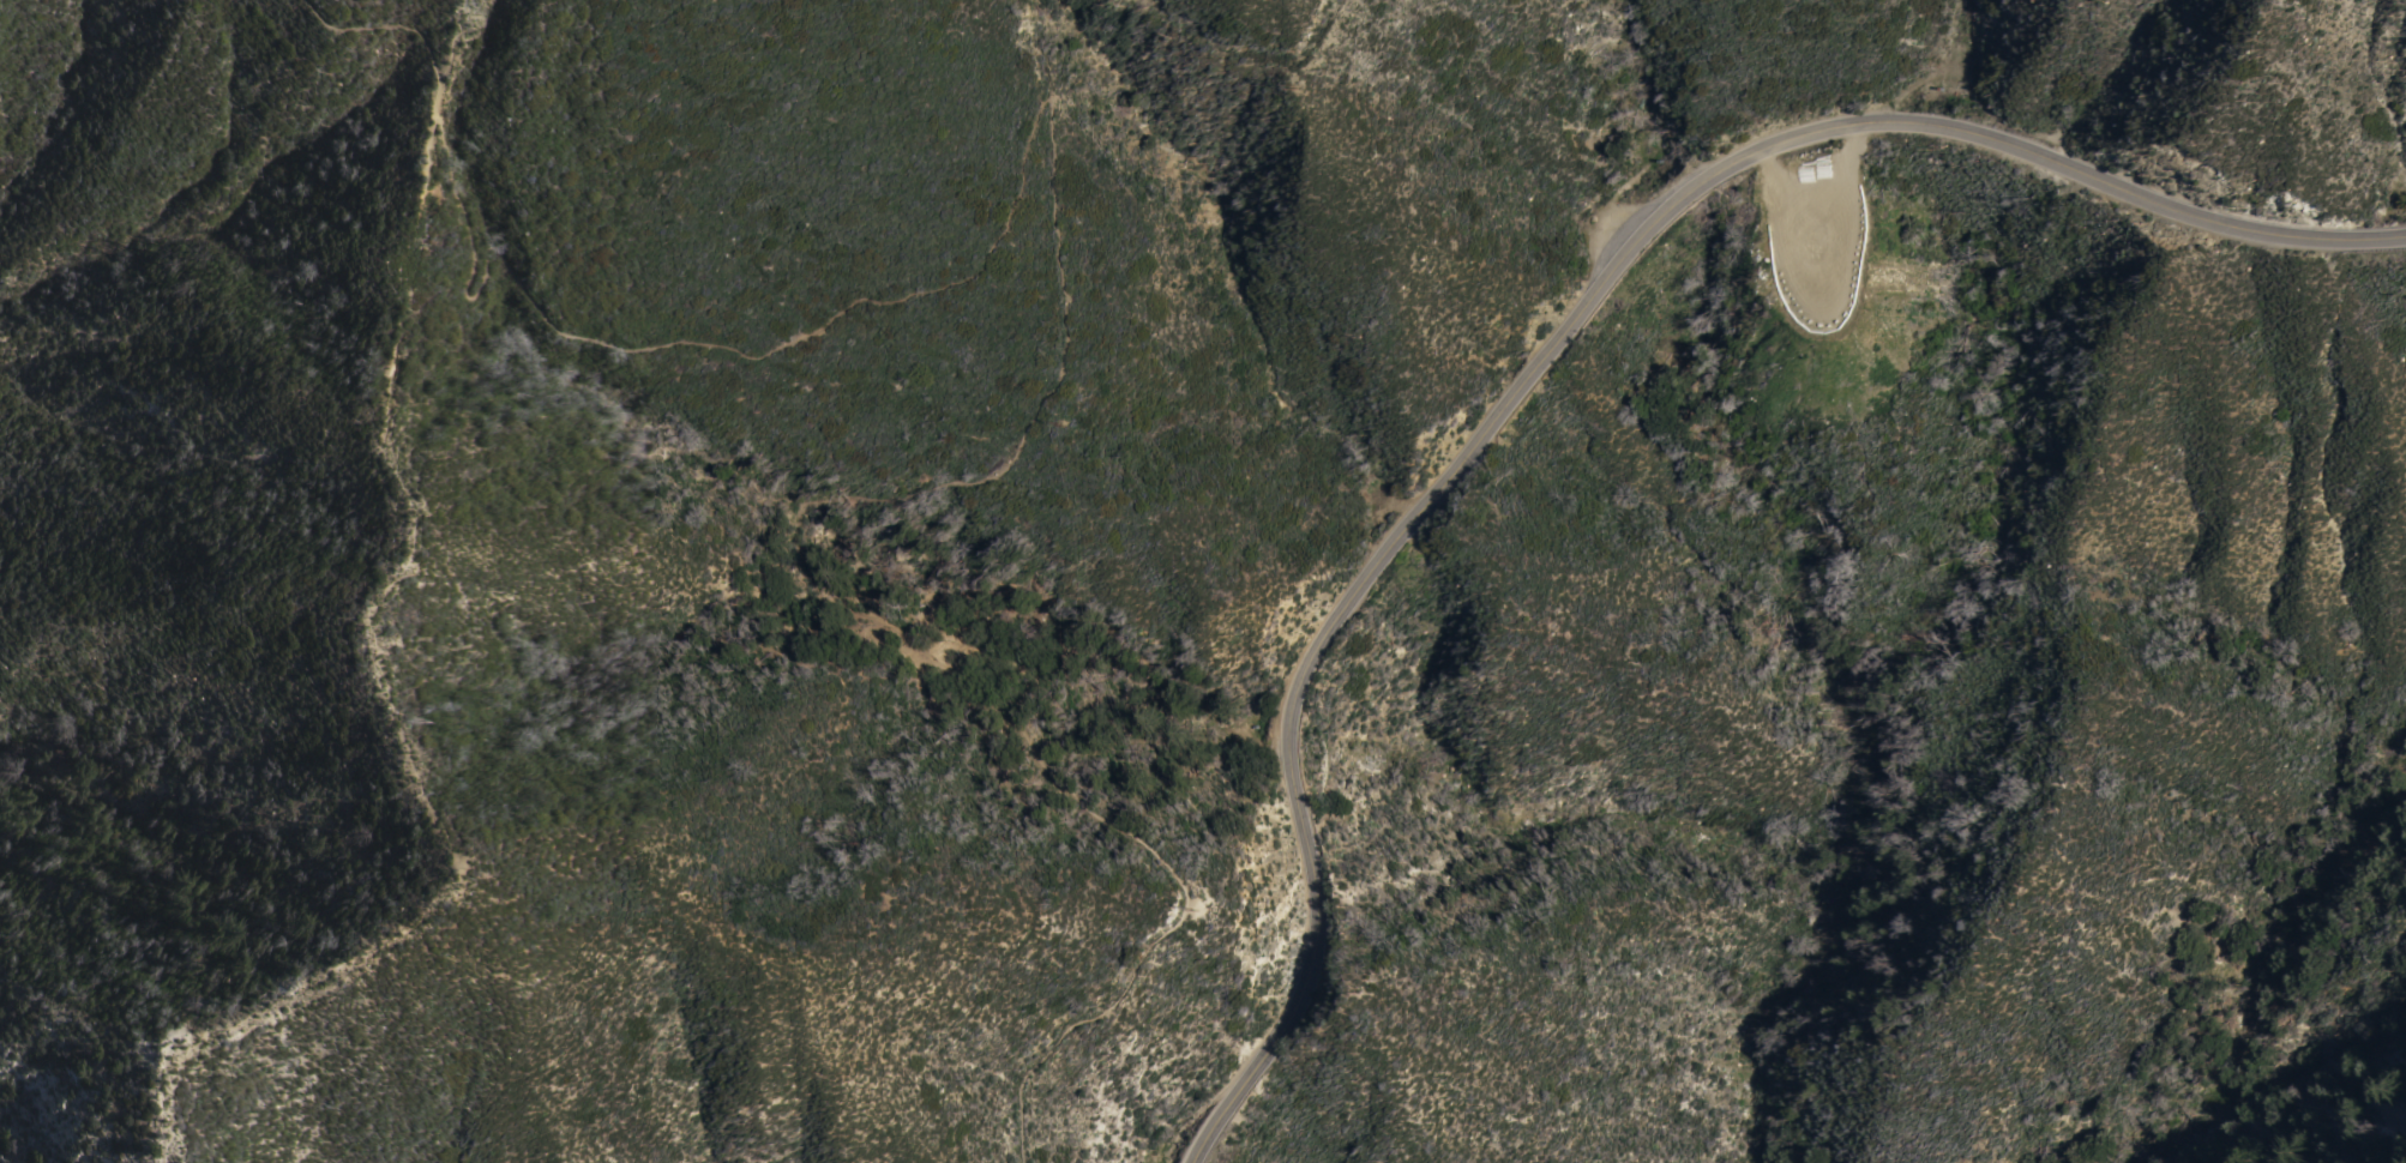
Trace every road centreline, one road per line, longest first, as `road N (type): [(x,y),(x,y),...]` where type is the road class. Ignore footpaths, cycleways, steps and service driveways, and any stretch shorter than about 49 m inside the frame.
road 1 (secondary): [(1212,1162),(1313,976),(1324,938),(1323,879),(1299,735),(1305,674),(1317,646),(1620,259),(1690,189),(1788,137),(1902,119),(2017,140),(2243,224),(2334,235),(2405,232)]

